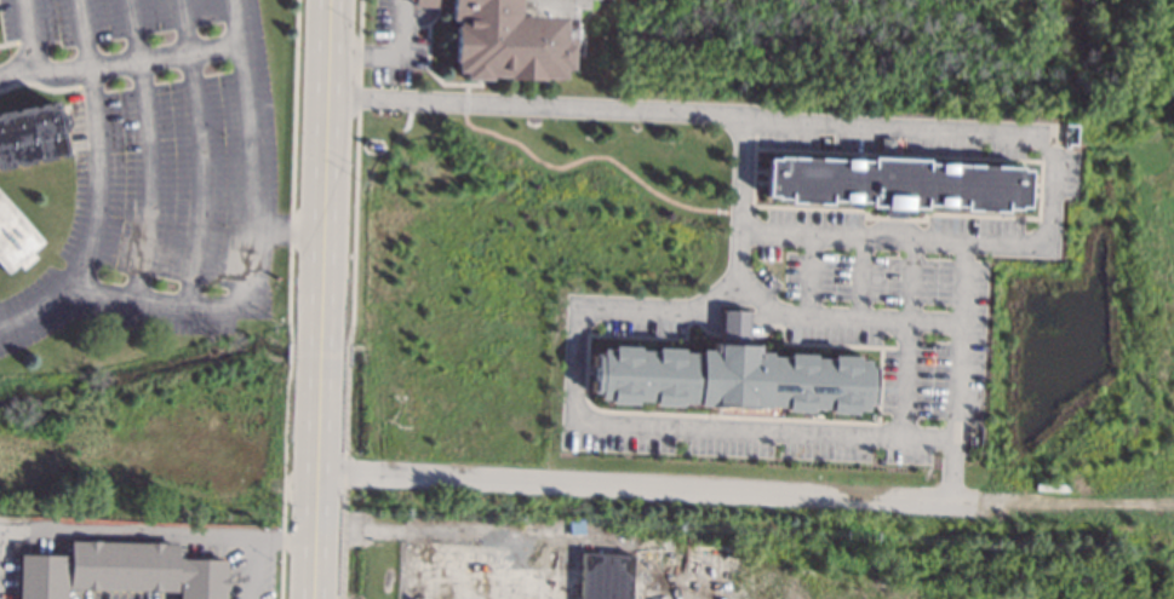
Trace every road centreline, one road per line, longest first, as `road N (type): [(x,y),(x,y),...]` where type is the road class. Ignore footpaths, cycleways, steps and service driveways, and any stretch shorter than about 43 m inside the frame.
road 1 (secondary): [(329,0),(311,598)]

